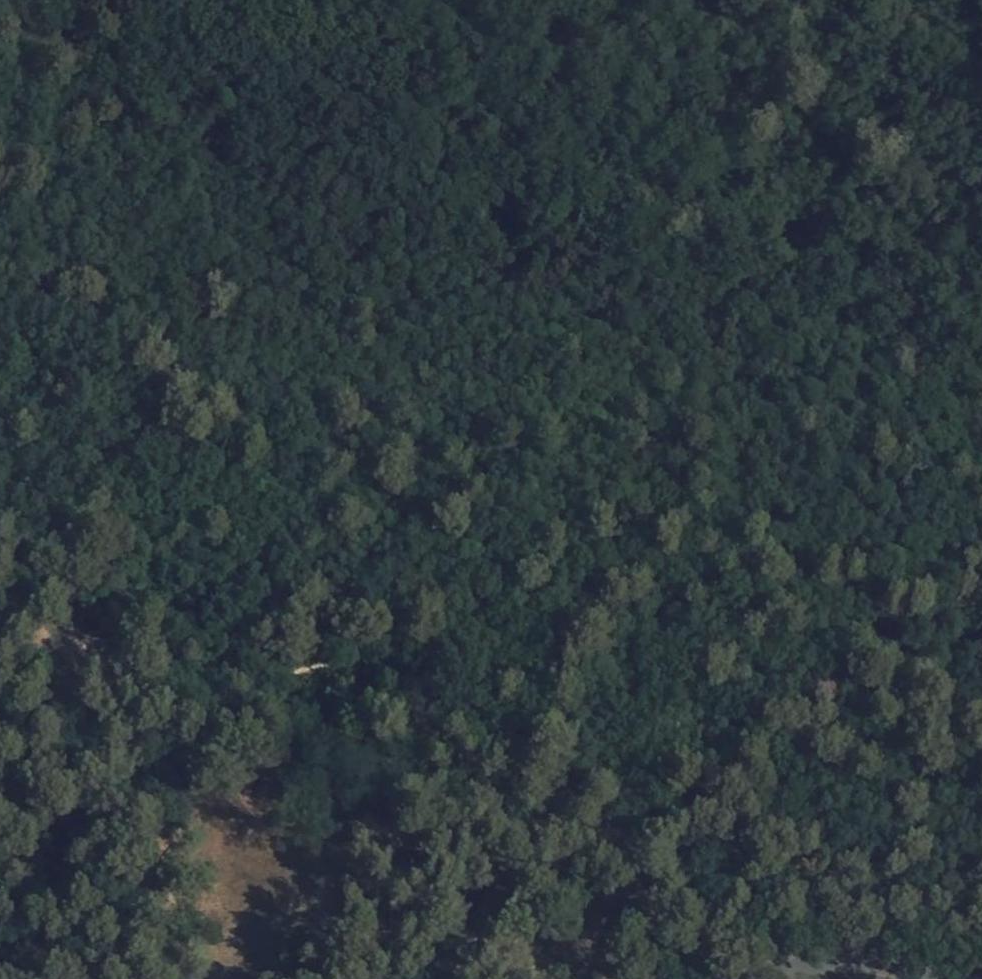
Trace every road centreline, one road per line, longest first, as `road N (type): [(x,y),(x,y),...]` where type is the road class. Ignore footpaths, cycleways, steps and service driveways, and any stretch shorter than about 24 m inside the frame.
road 1 (unclassified): [(764,978),(837,963),(923,978)]

